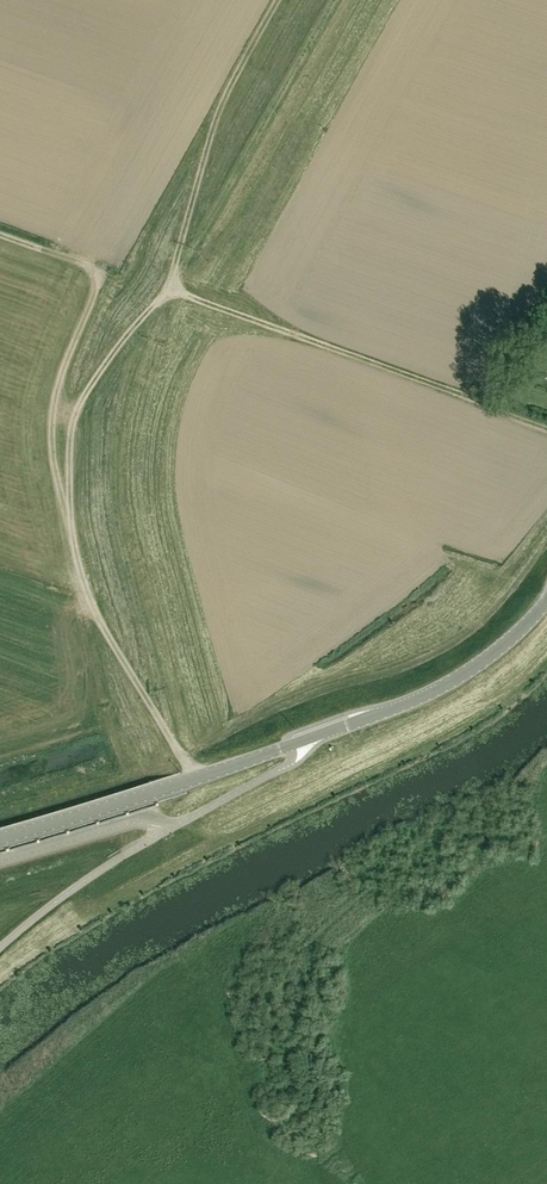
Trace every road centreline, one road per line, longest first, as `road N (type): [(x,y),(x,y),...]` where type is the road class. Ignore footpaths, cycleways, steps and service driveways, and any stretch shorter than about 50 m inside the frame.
road 1 (track): [(199,778),(99,621),(55,466),(56,396),(96,274),(0,233)]
road 2 (track): [(67,519),(78,405),(167,288),(223,96),(277,0)]
road 3 (tertiary): [(439,688),(199,778),(0,841)]
road 4 (track): [(546,427),(167,288)]
road 5 (tertiary): [(439,688),(505,643),(546,599)]

